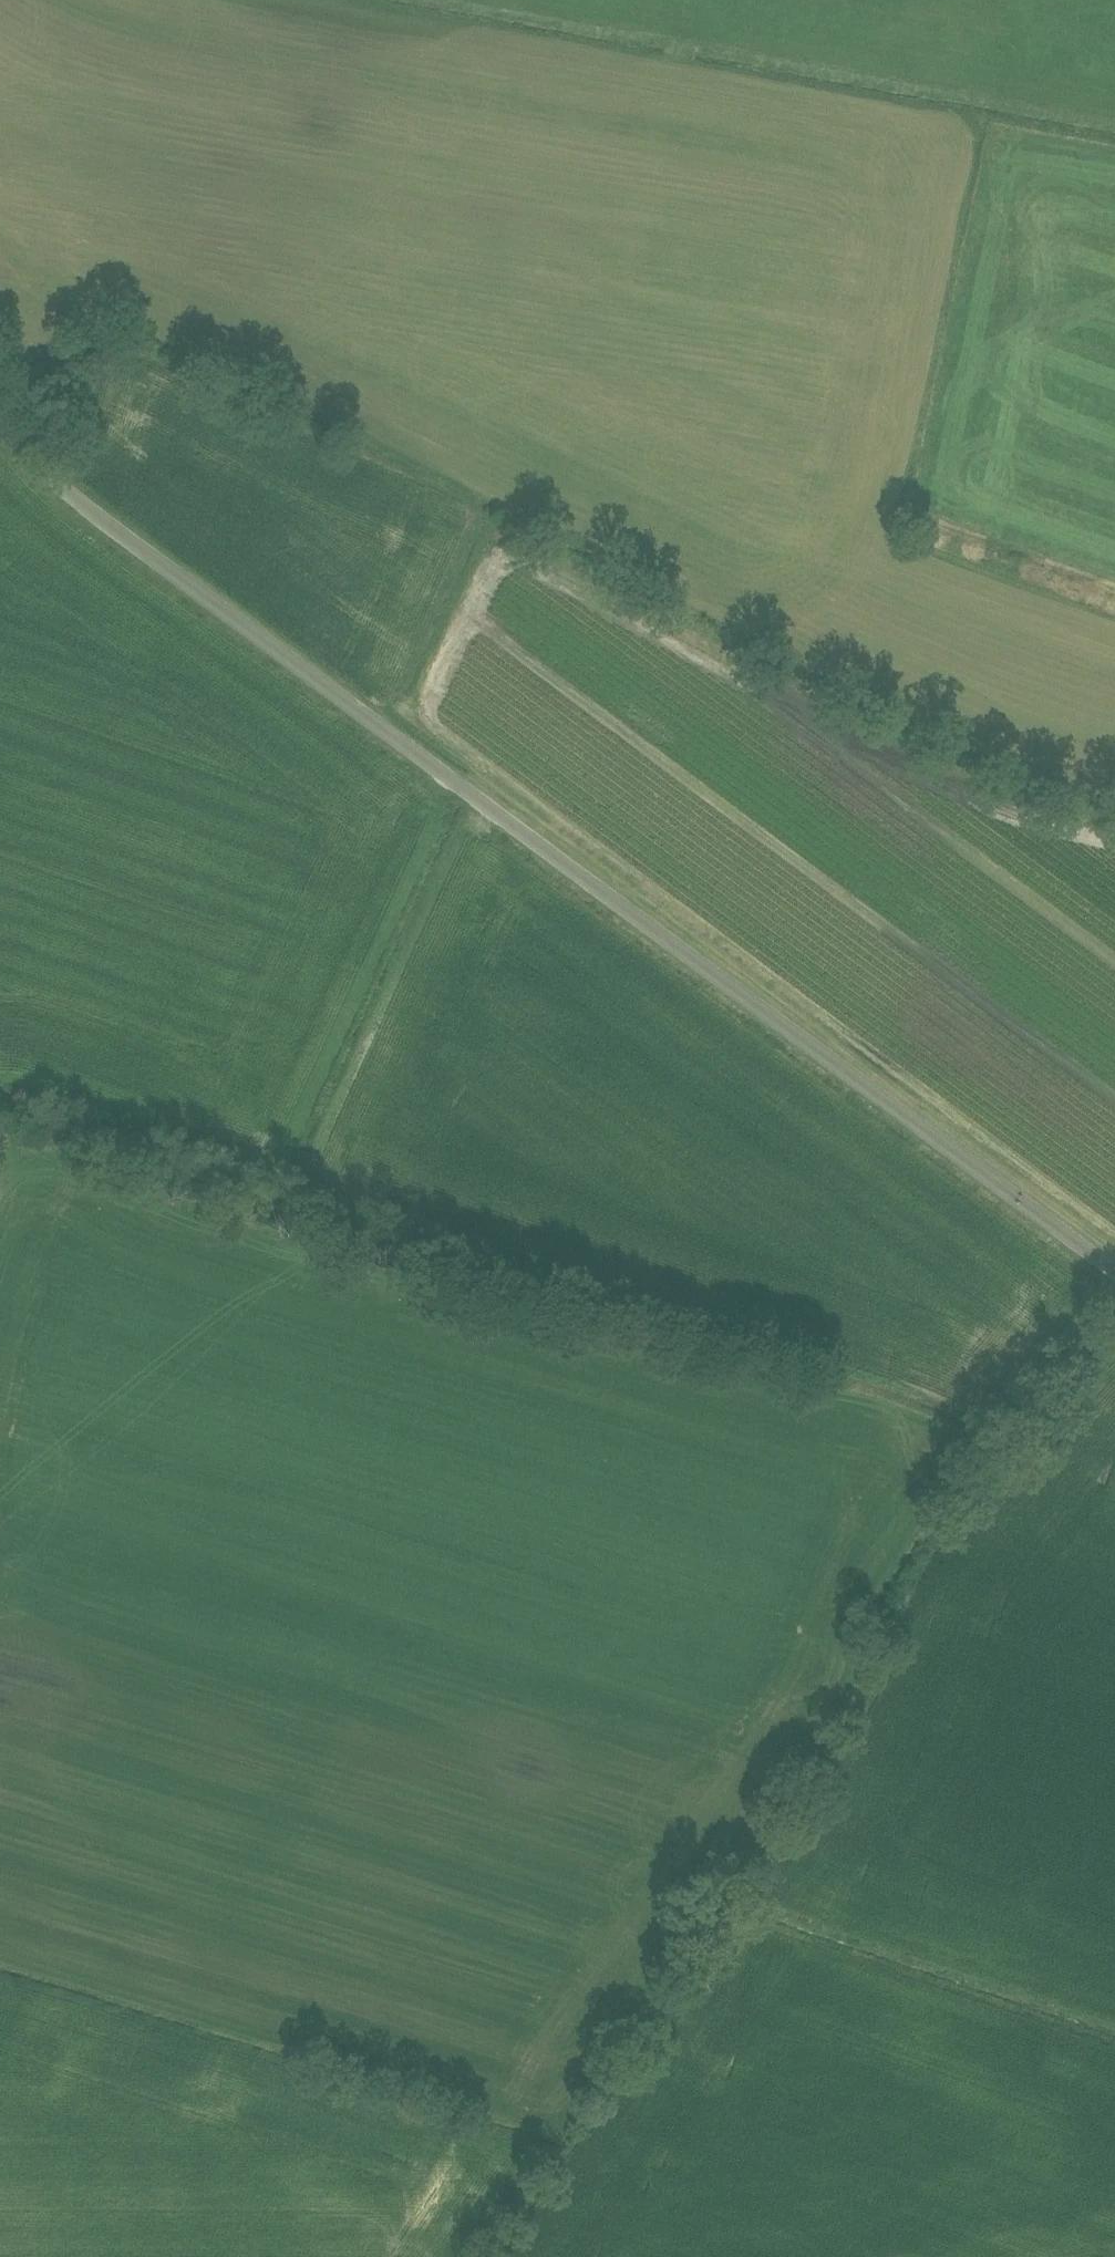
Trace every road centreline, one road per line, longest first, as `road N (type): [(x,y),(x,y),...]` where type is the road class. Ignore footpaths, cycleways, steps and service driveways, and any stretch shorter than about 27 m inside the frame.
road 1 (unclassified): [(1114,1276),(83,517),(0,431)]

